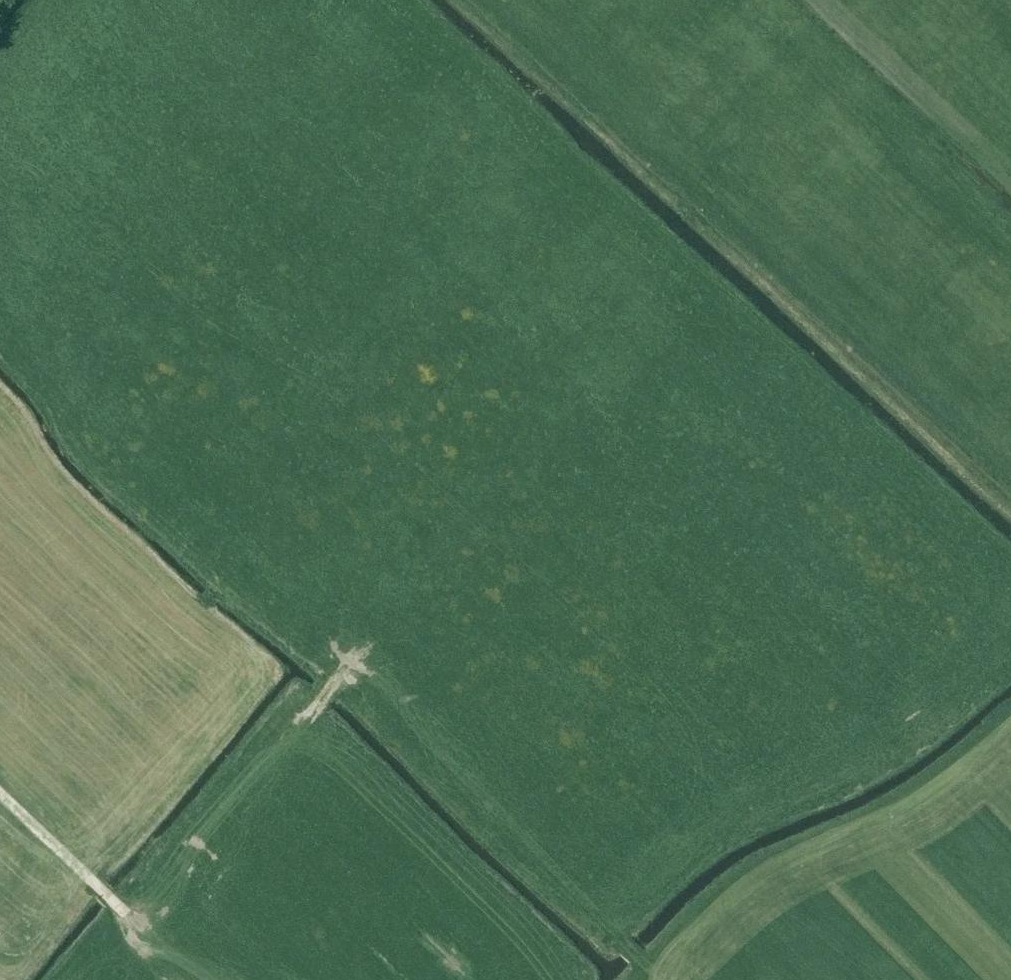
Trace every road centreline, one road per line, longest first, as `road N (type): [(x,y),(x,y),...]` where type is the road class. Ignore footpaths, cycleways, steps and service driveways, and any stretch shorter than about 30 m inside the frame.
road 1 (track): [(0,794),(127,912),(151,911),(175,897),(241,781),(357,668)]

